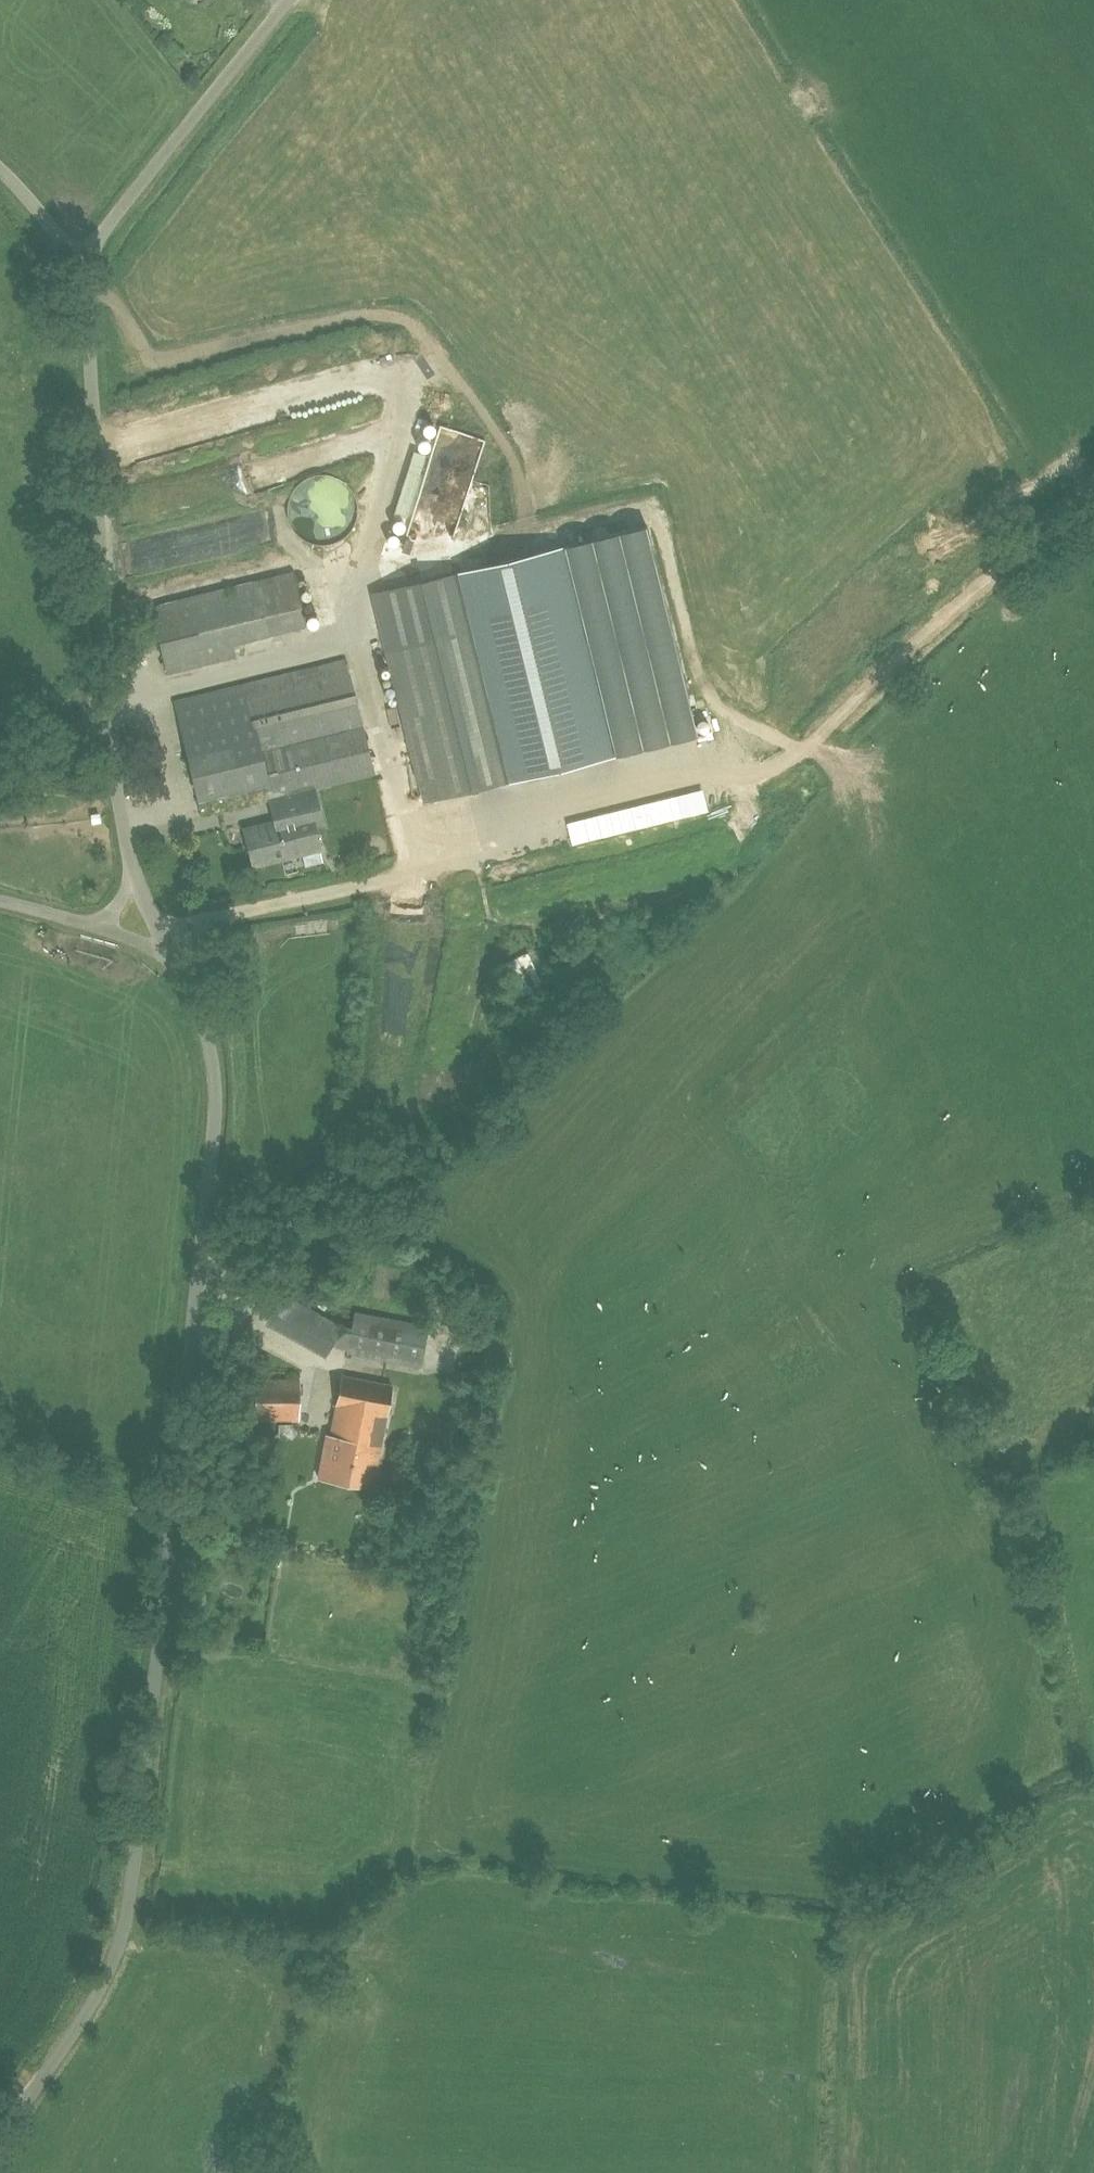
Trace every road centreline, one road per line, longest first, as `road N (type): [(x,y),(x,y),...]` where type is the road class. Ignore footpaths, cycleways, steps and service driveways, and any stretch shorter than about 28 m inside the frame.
road 1 (unclassified): [(172,958),(204,1030),(218,1091),(135,1872),(127,1923),(86,2015),(0,2141)]
road 2 (track): [(159,930),(446,871),(769,787),(1093,490)]
road 3 (unclassified): [(137,877),(88,294),(78,267)]
road 4 (unclassified): [(78,267),(289,0)]
road 5 (unclassified): [(78,267),(35,201),(0,167)]

